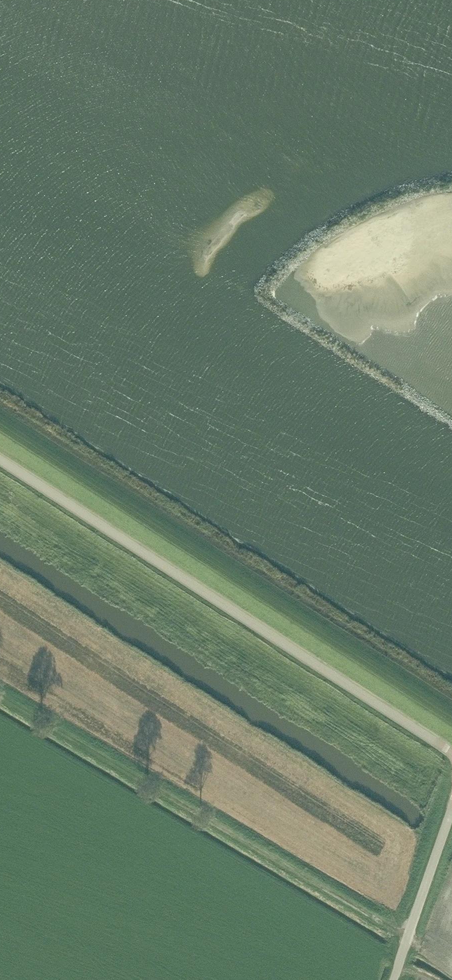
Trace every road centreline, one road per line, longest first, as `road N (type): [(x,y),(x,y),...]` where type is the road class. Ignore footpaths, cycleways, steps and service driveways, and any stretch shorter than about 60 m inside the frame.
road 1 (track): [(0,429),(451,723)]
road 2 (tertiary): [(451,752),(0,459)]
road 3 (track): [(407,936),(0,695)]
road 4 (unclassified): [(392,979),(451,804)]

